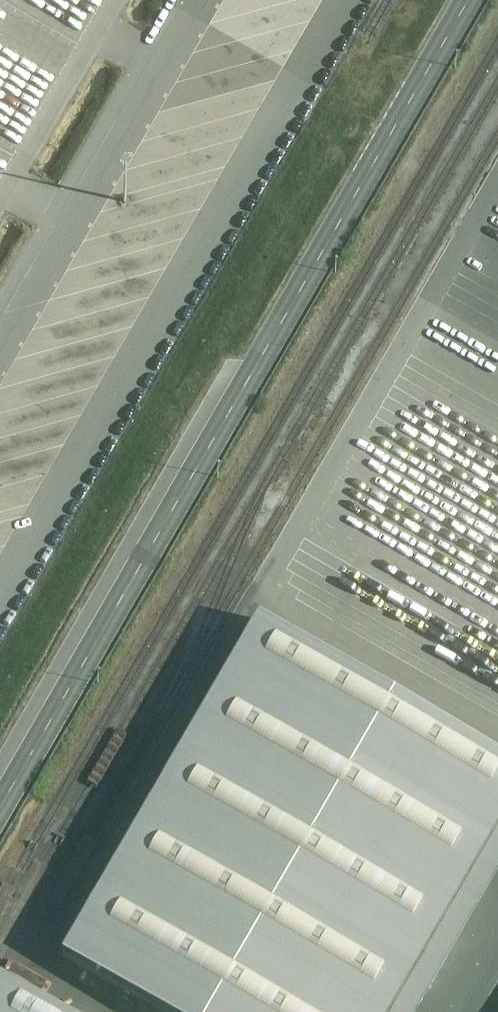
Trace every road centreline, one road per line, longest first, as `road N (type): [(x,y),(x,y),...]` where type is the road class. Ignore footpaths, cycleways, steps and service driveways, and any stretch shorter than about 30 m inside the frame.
road 1 (unclassified): [(470,0),(0,810)]
road 2 (unclassified): [(0,207),(120,0)]
road 3 (unclassified): [(0,951),(103,1011)]

